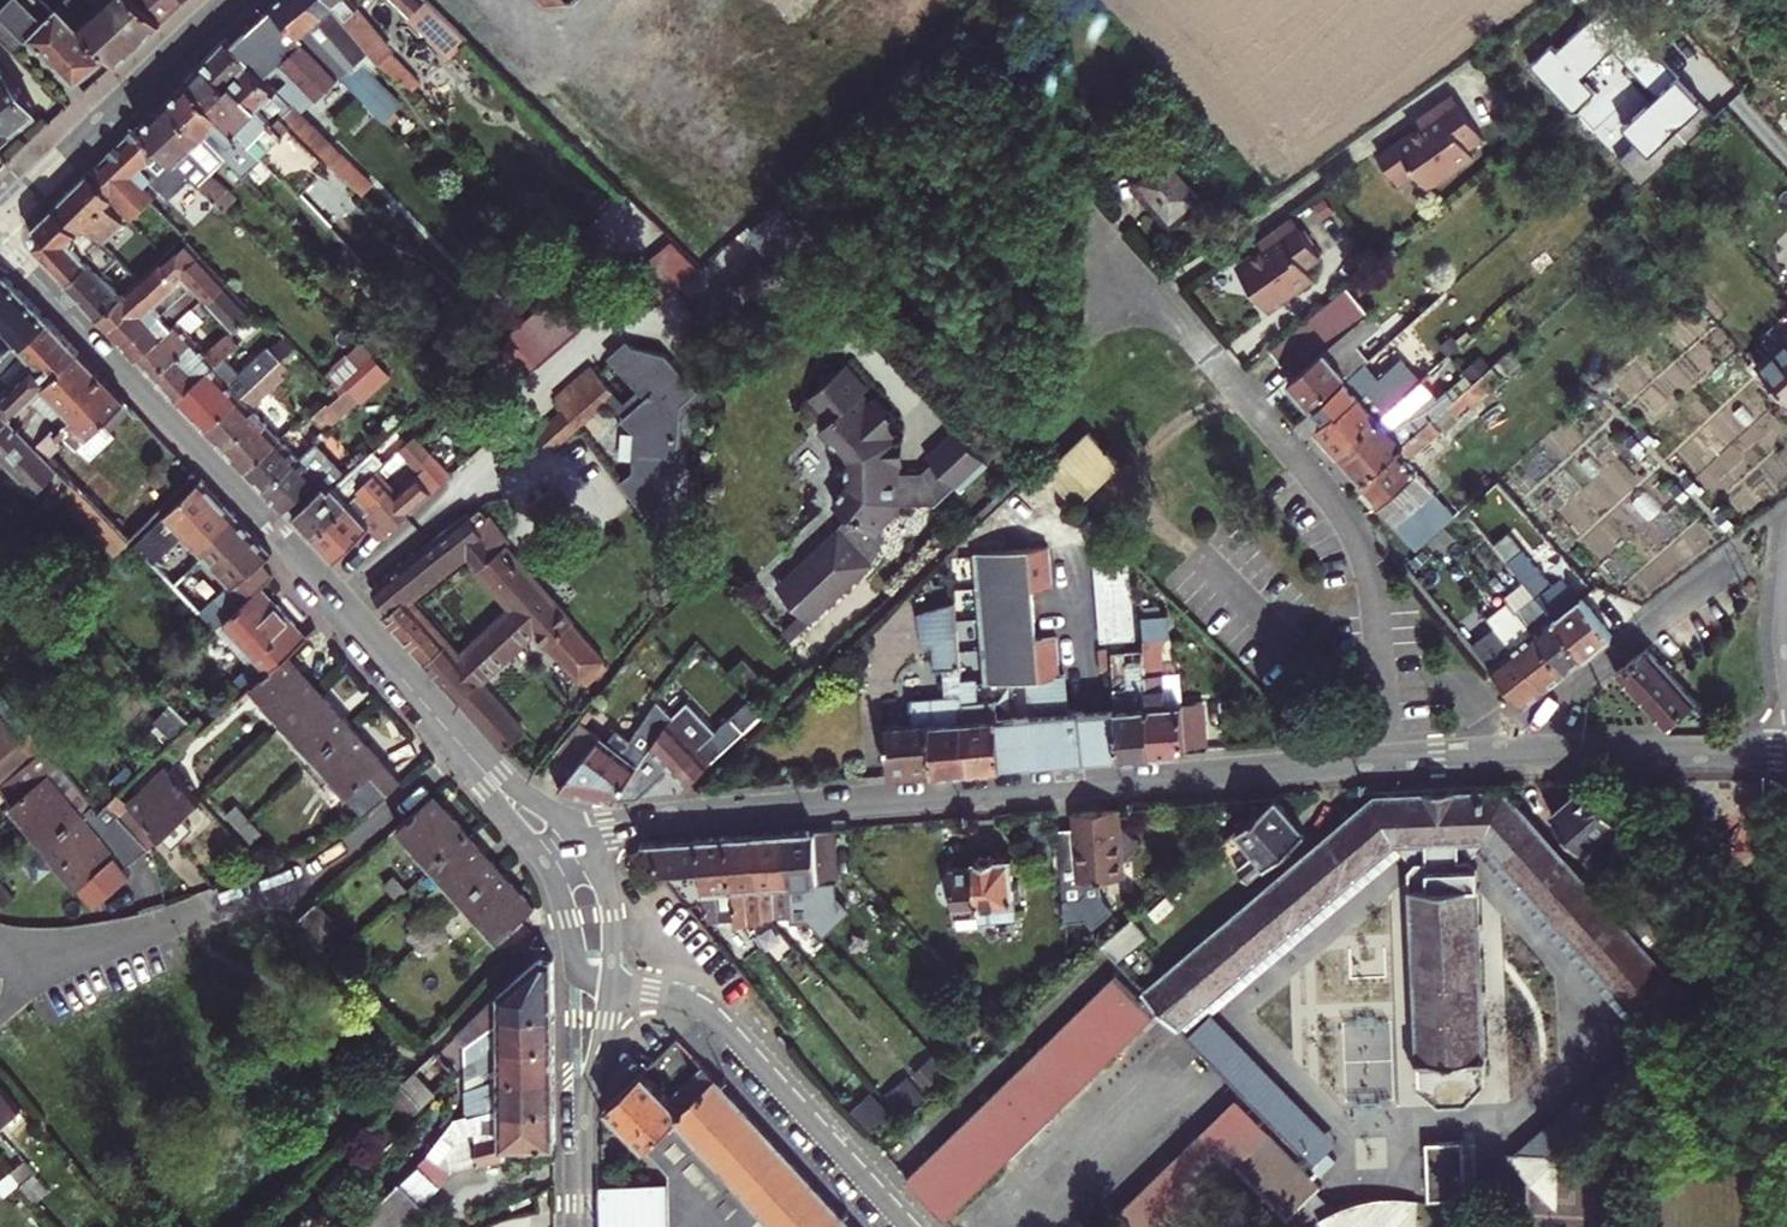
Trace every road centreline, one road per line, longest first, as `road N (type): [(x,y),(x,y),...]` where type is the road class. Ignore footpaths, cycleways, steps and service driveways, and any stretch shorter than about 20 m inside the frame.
road 1 (residential): [(573,830),(1388,760)]
road 2 (residential): [(0,236),(284,539),(460,744)]
road 3 (residential): [(1388,760),(1370,580),(1354,529),(1190,334),(1112,265)]
road 4 (residential): [(73,955),(195,918),(340,854),(460,744)]
road 5 (residential): [(608,984),(708,1014),(906,1226)]
road 6 (tertiary): [(0,221),(233,0)]
road 7 (residential): [(1739,556),(1534,721),(1507,754)]
road 8 (residential): [(1507,754),(1786,751)]
road 9 (residential): [(582,1226),(583,1126),(608,984)]
road 10 (residential): [(532,845),(559,895),(575,967),(608,984)]
road 11 (residential): [(608,984),(609,905),(573,830)]
road 12 (residential): [(573,830),(460,744)]
road 13 (residential): [(460,744),(532,845)]

